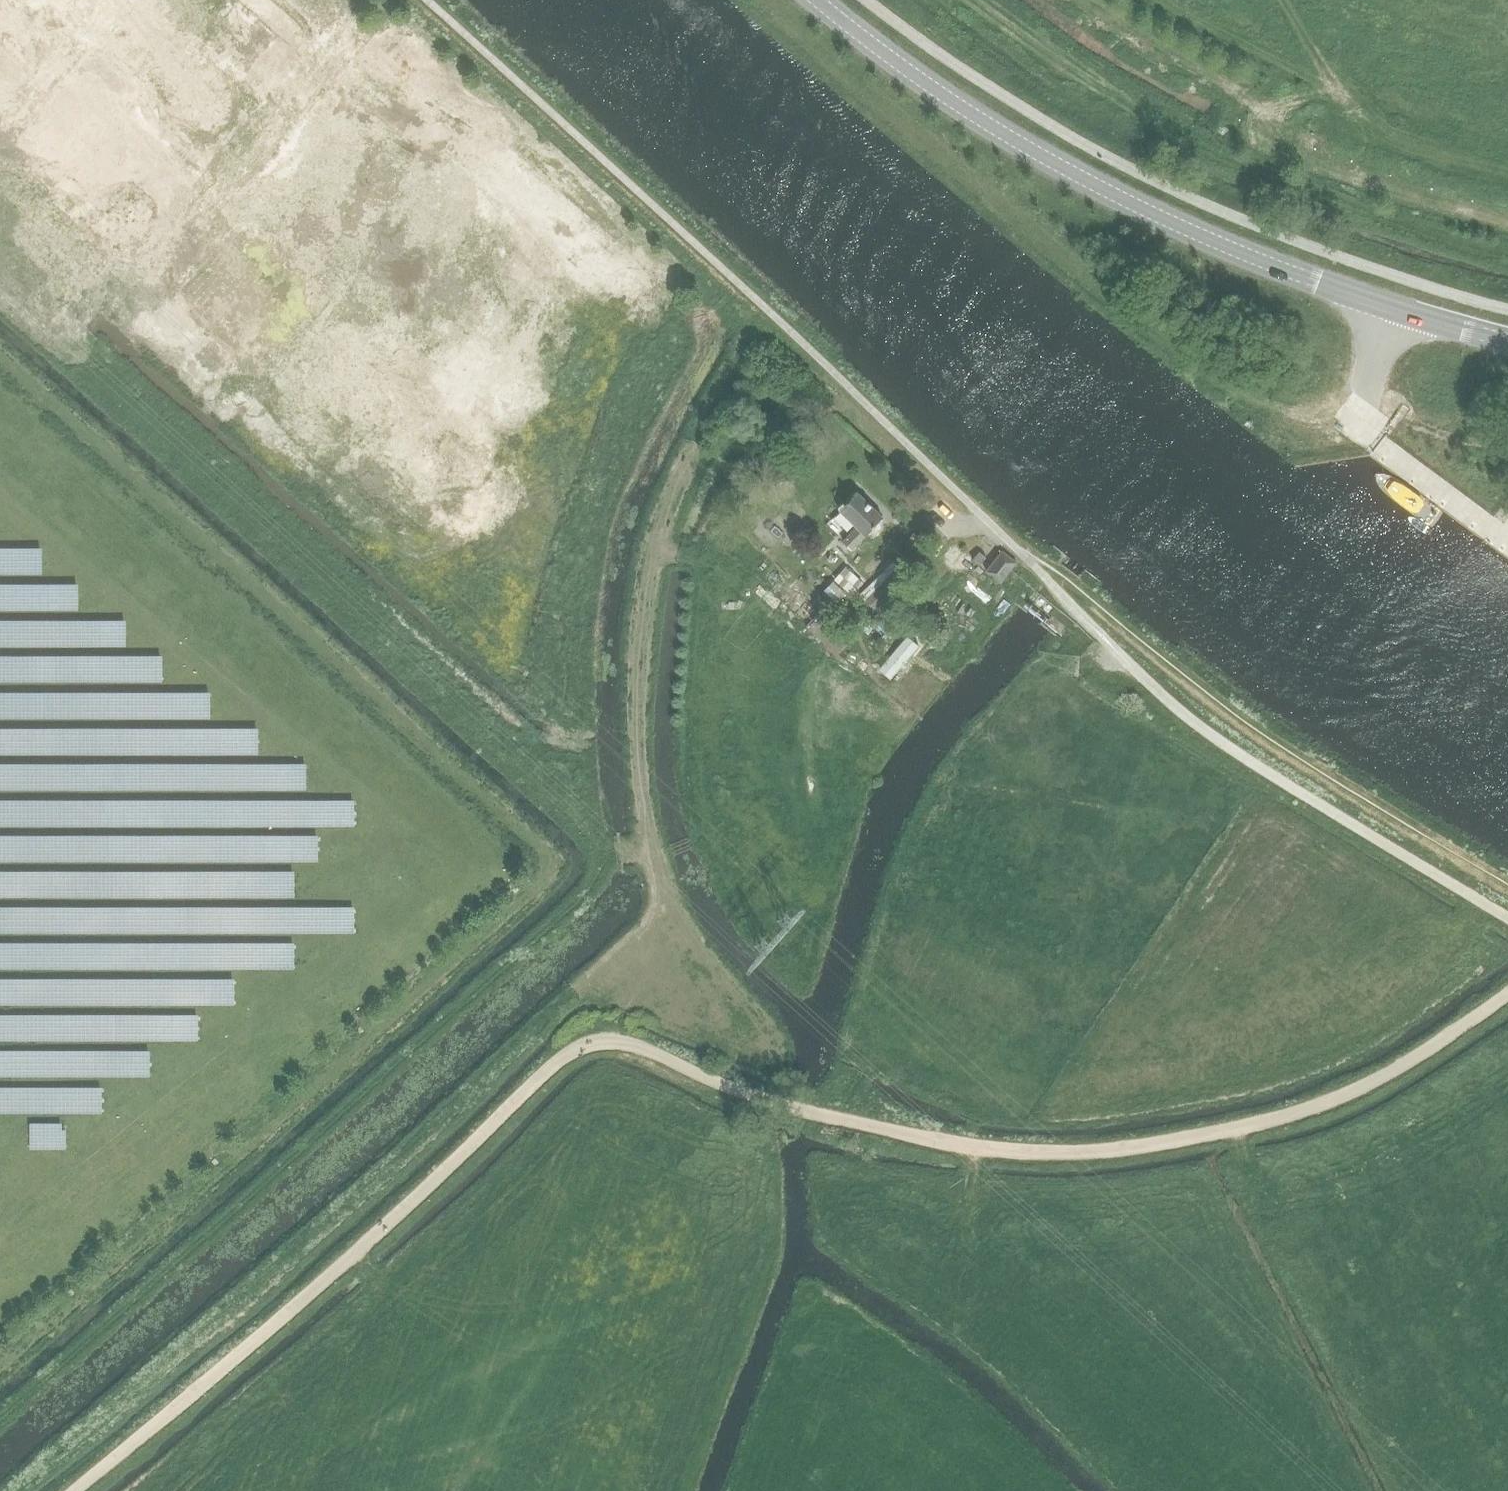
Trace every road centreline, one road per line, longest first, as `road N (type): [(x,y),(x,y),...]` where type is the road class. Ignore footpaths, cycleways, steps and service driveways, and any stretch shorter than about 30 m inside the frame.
road 1 (track): [(73,1490),(352,1263),(576,1053),(638,1049),(799,1115),(968,1150),(1080,1157),(1264,1126),(1323,1108),(1375,1086),(1507,997)]
road 2 (secondary): [(1507,344),(1377,306),(1168,226),(1017,147),(814,0)]
road 3 (unclassified): [(1507,920),(1224,747),(1007,542)]

